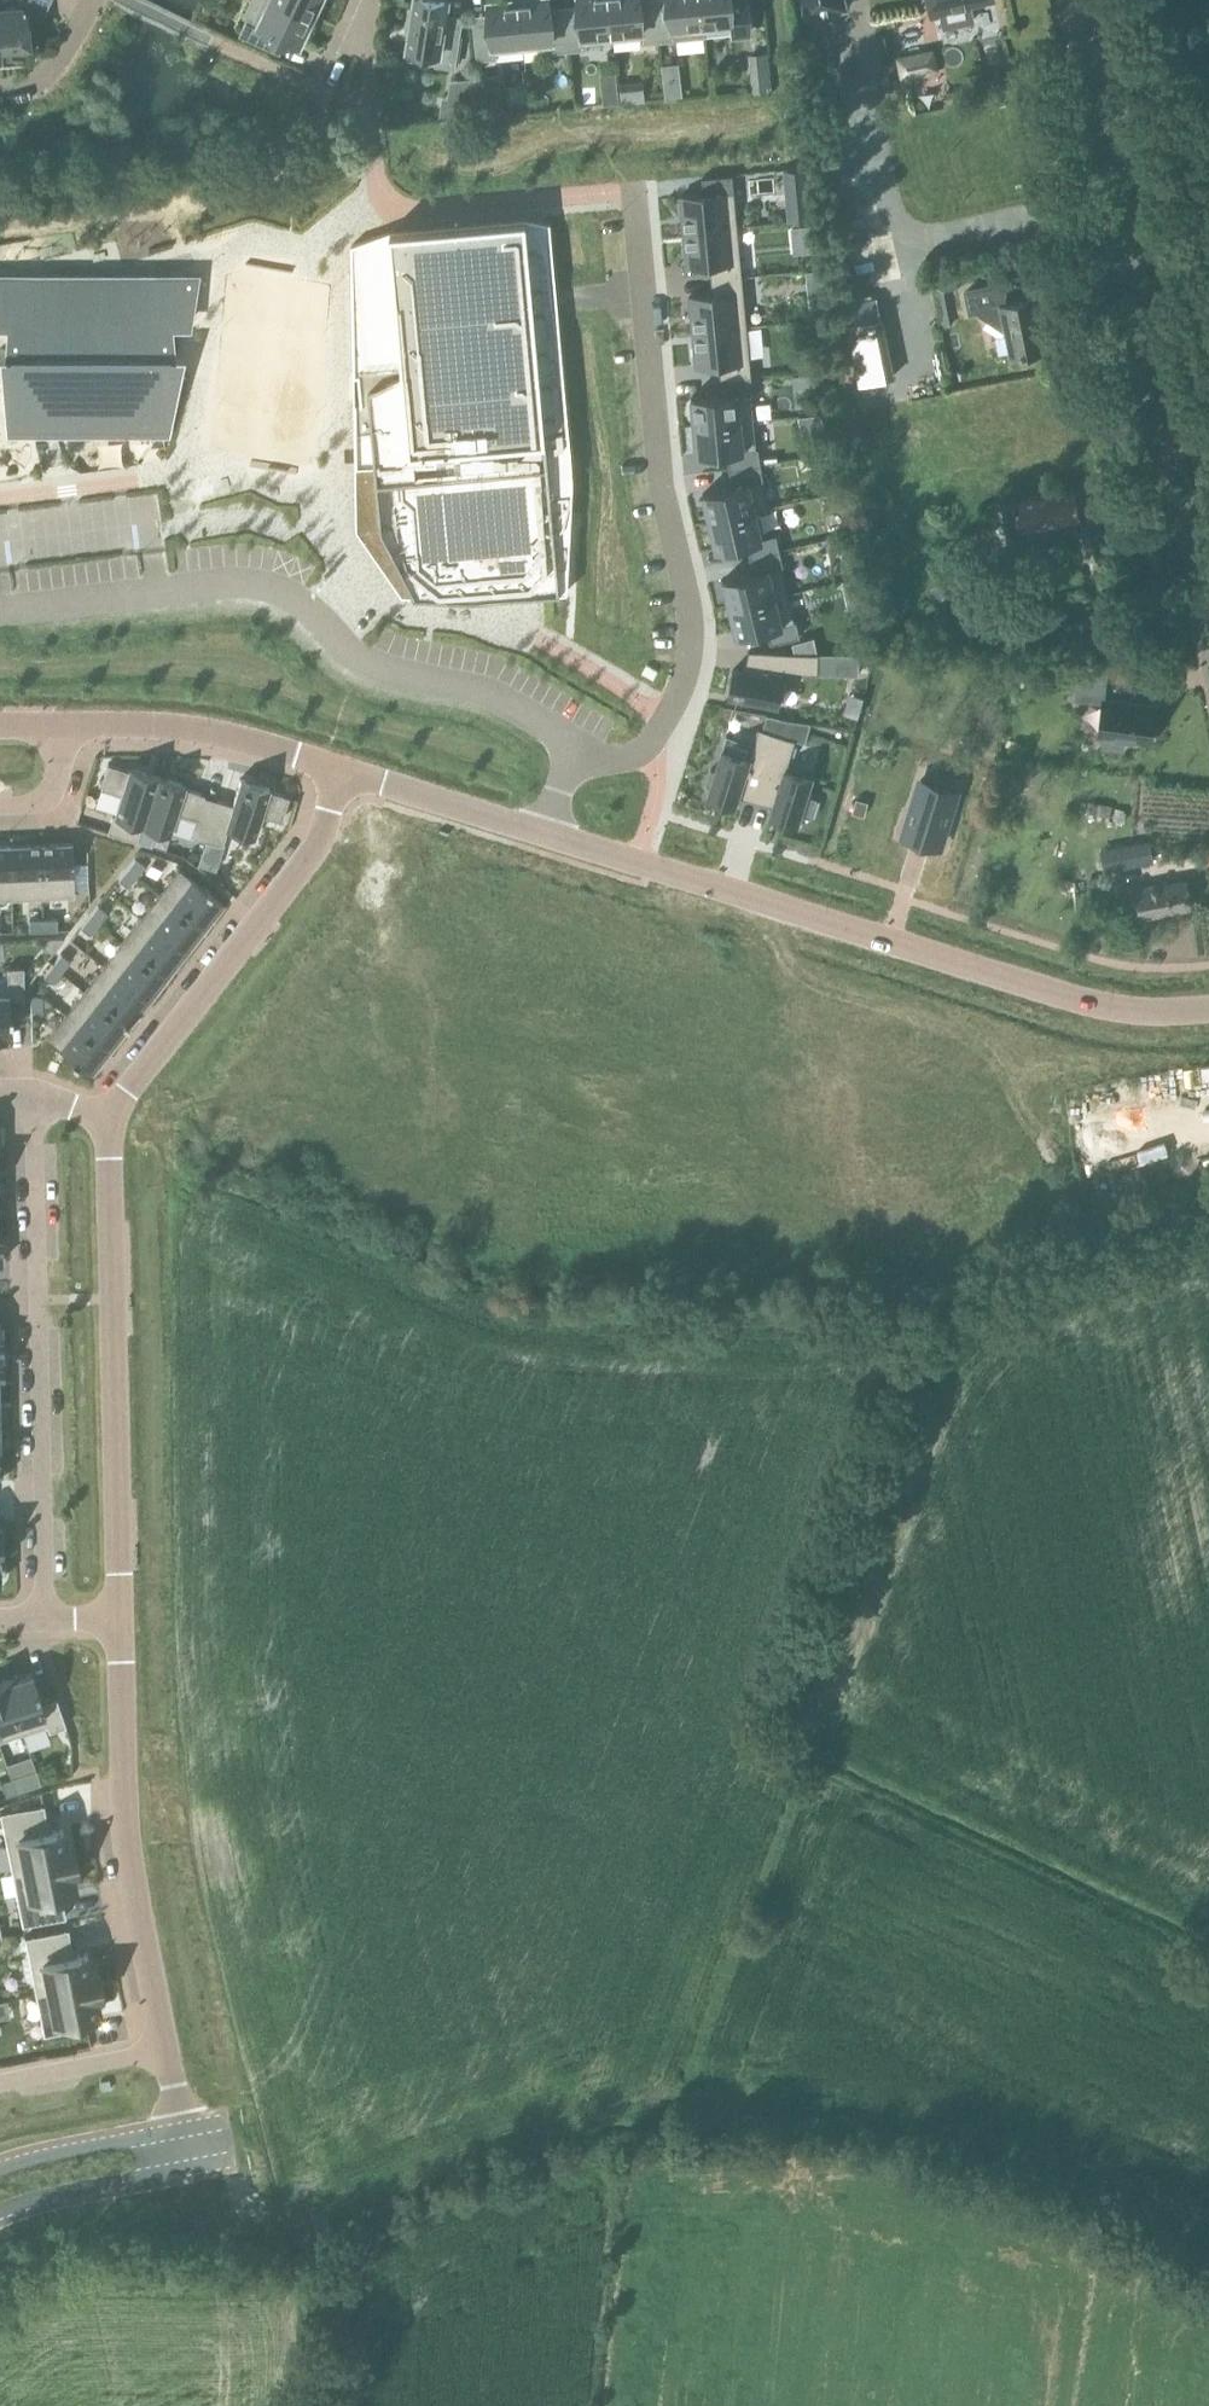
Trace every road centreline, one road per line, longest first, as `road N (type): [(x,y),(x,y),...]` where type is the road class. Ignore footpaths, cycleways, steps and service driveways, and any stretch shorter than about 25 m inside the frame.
road 1 (residential): [(1208,1010),(1138,1012),(1020,986),(545,832)]
road 2 (residential): [(580,747),(621,761),(647,746),(683,687),(692,643),(690,598),(659,479),(637,193)]
road 3 (residential): [(0,613),(226,583),(265,585),(299,601),(378,670),(474,687),(580,747)]
road 4 (residential): [(35,1096),(41,1613)]
road 5 (residential): [(108,1131),(113,1614)]
road 6 (unclassified): [(1166,438),(1079,0)]
road 7 (residential): [(113,1614),(127,1817),(164,2047)]
road 8 (residential): [(345,771),(323,839),(108,1131)]
road 9 (residential): [(345,771),(240,739),(168,728),(65,729)]
road 10 (residential): [(545,832),(345,771)]
road 11 (unclassified): [(1208,639),(1166,438)]
road 12 (unclassified): [(0,2217),(95,2186),(183,2170)]
road 13 (unclassified): [(175,2127),(94,2139),(0,2168)]
road 14 (residential): [(0,2081),(164,2047)]
road 15 (residential): [(0,95),(39,86),(56,70),(95,0)]
road 16 (residential): [(0,806),(35,804),(52,793),(65,729)]

